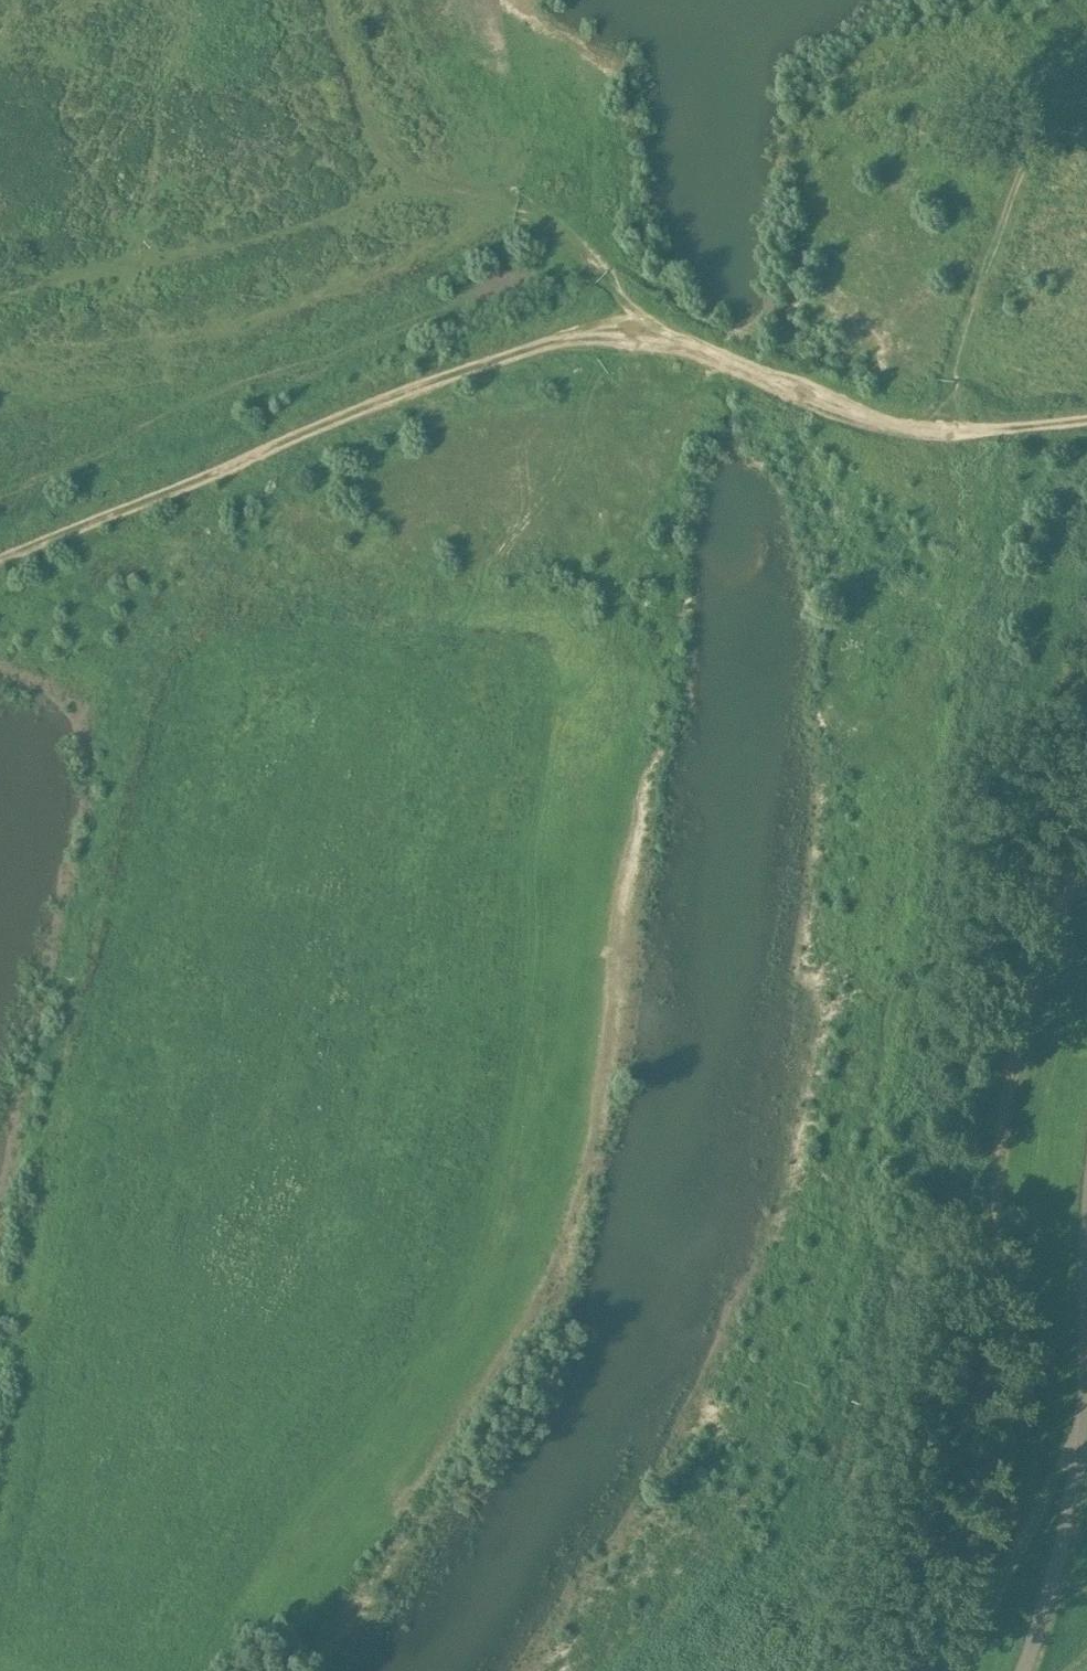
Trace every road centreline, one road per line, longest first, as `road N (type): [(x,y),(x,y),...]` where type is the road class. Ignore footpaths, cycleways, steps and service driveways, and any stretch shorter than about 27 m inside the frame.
road 1 (track): [(0,560),(431,379),(598,327),(661,324)]
road 2 (track): [(661,324),(758,371),(936,432),(1086,421)]
road 3 (track): [(414,182),(360,209),(0,296)]
road 4 (unclassified): [(1022,1670),(1069,1517),(1085,1397),(1086,1278)]
road 5 (track): [(414,182),(567,241),(661,324)]
road 6 (track): [(323,0),(354,102),(378,145),(414,182)]

